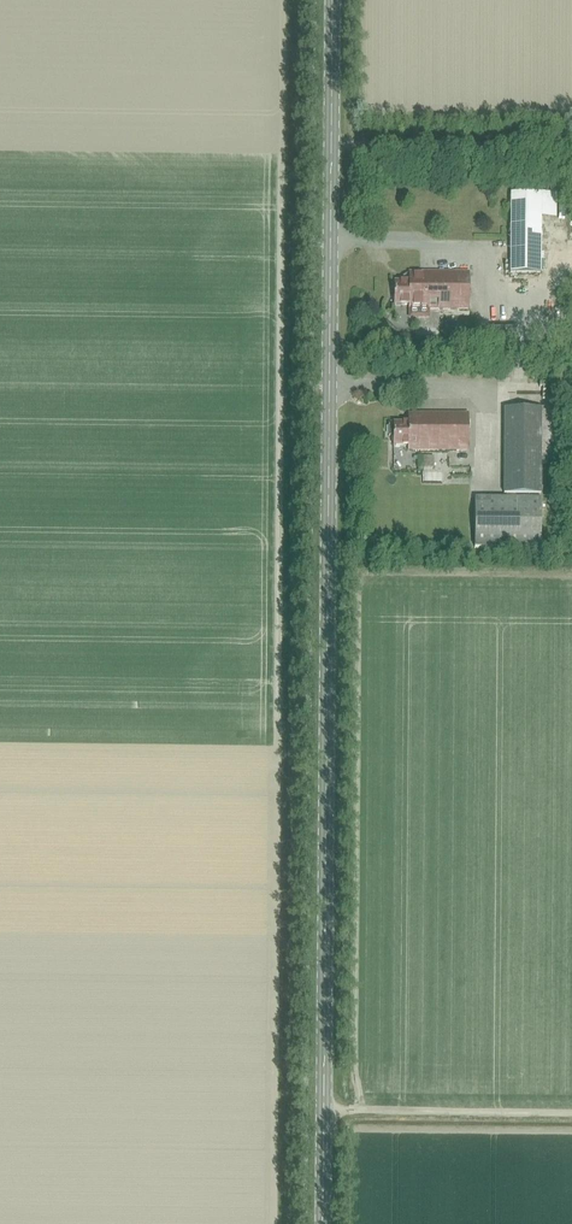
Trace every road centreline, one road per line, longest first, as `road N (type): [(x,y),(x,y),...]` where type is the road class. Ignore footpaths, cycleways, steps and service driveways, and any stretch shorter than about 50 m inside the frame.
road 1 (secondary): [(322,1223),(332,0)]
road 2 (track): [(323,1111),(571,1113)]

